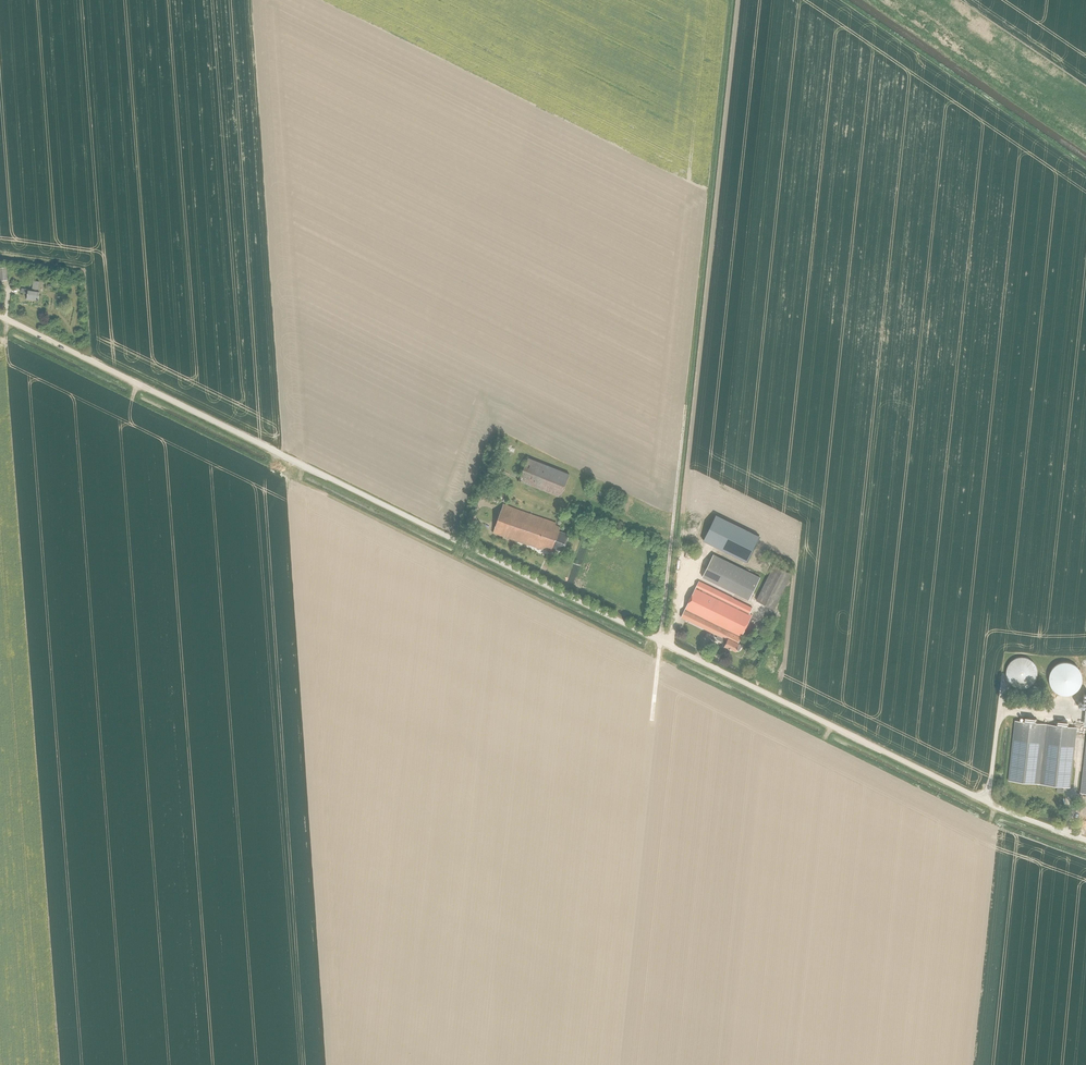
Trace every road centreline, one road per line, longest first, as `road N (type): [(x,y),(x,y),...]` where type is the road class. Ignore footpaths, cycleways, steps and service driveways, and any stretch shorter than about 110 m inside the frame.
road 1 (unclassified): [(1085,842),(995,807),(0,316)]

